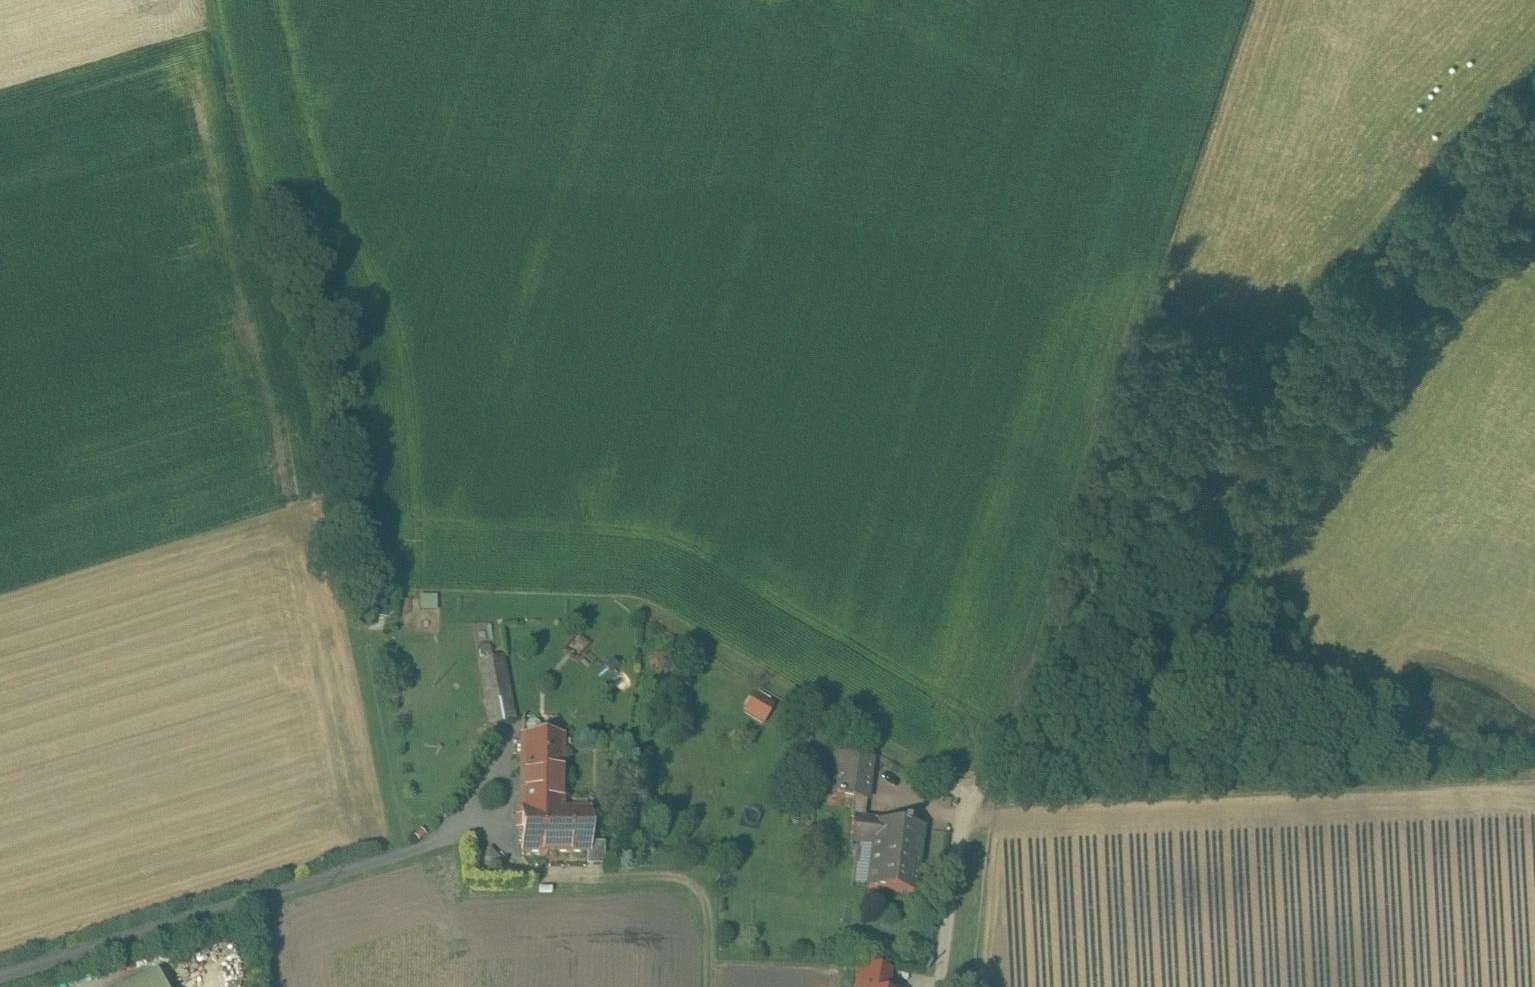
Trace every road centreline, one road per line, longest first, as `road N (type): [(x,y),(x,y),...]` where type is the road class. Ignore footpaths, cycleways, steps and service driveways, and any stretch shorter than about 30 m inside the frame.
road 1 (track): [(1534,128),(1168,562),(1047,691)]
road 2 (unclassified): [(1047,691),(984,766),(939,895),(931,986)]

